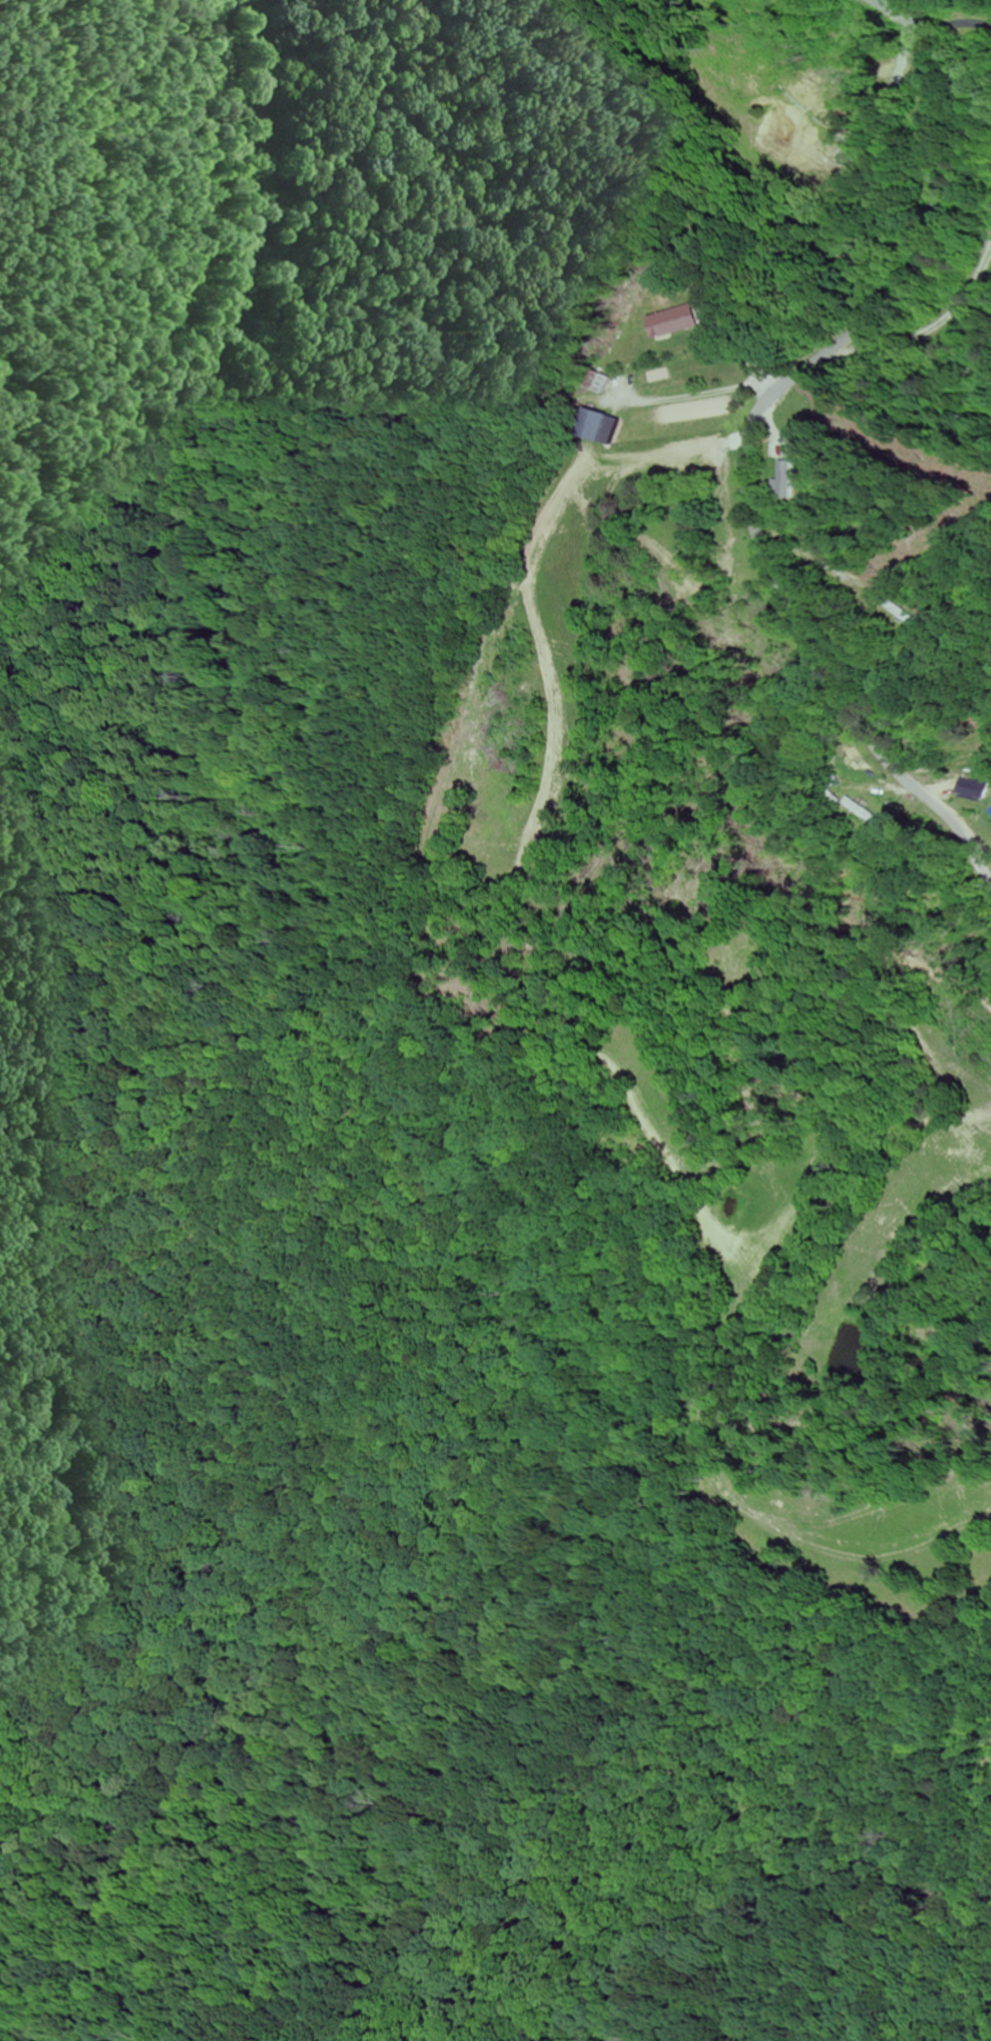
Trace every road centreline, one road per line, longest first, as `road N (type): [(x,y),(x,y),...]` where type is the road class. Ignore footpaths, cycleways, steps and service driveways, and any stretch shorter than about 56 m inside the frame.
road 1 (residential): [(990,879),(946,817),(874,748),(774,580),(745,510),(743,458),(768,406),(905,291),(935,236),(923,49),(868,0)]

